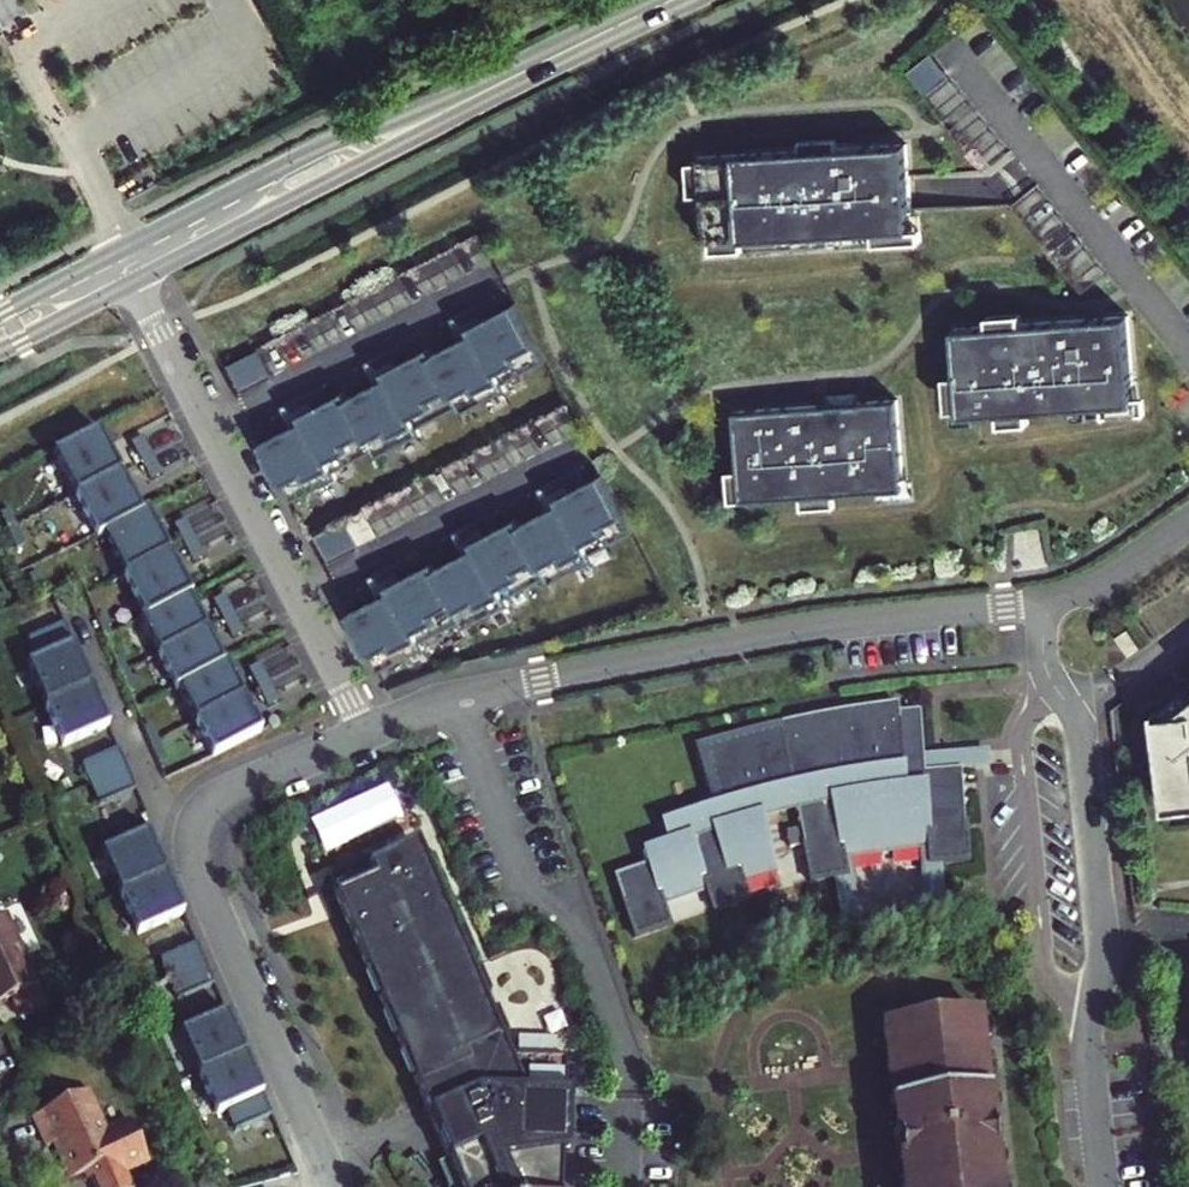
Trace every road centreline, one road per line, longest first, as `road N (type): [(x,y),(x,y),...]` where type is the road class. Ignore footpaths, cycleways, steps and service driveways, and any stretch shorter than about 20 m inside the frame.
road 1 (residential): [(363,733),(538,679),(791,629),(1047,602)]
road 2 (secondary): [(534,66),(336,138),(0,313)]
road 3 (residential): [(334,1186),(189,842),(202,807),(217,796),(363,733)]
road 4 (residential): [(136,282),(363,733)]
road 5 (secondary): [(136,282),(534,66)]
road 6 (residential): [(1050,682),(1023,735),(1044,951),(1090,1029)]
road 7 (residential): [(1090,1029),(1103,955),(1082,735),(1050,682)]
road 8 (residential): [(1047,602),(1088,589),(1188,518)]
road 9 (residential): [(1102,1186),(1090,1029)]
road 10 (secondary): [(0,352),(136,282)]
road 11 (secondary): [(534,66),(670,0)]

